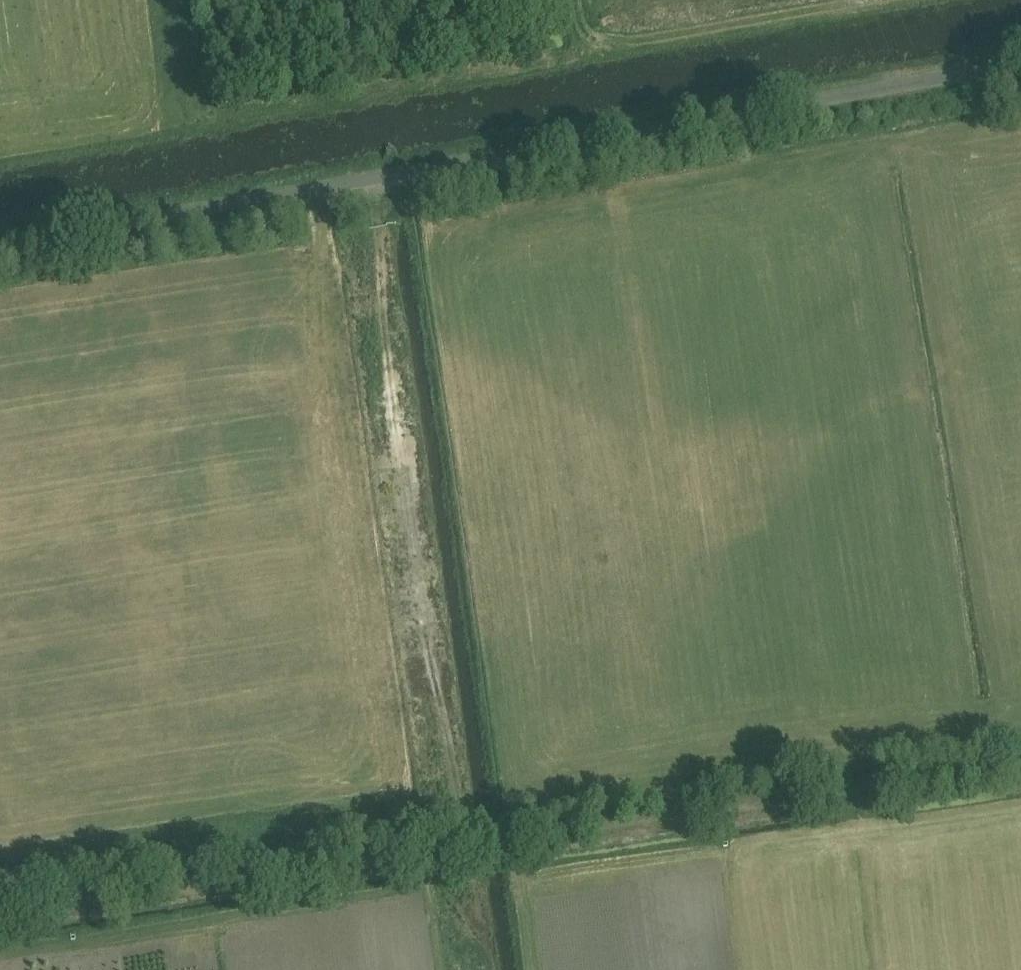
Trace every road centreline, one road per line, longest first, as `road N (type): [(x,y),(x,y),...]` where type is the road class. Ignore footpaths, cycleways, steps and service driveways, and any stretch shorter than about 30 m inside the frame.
road 1 (unclassified): [(0,244),(1020,63)]
road 2 (track): [(504,837),(1020,767)]
road 3 (track): [(504,837),(0,912)]

